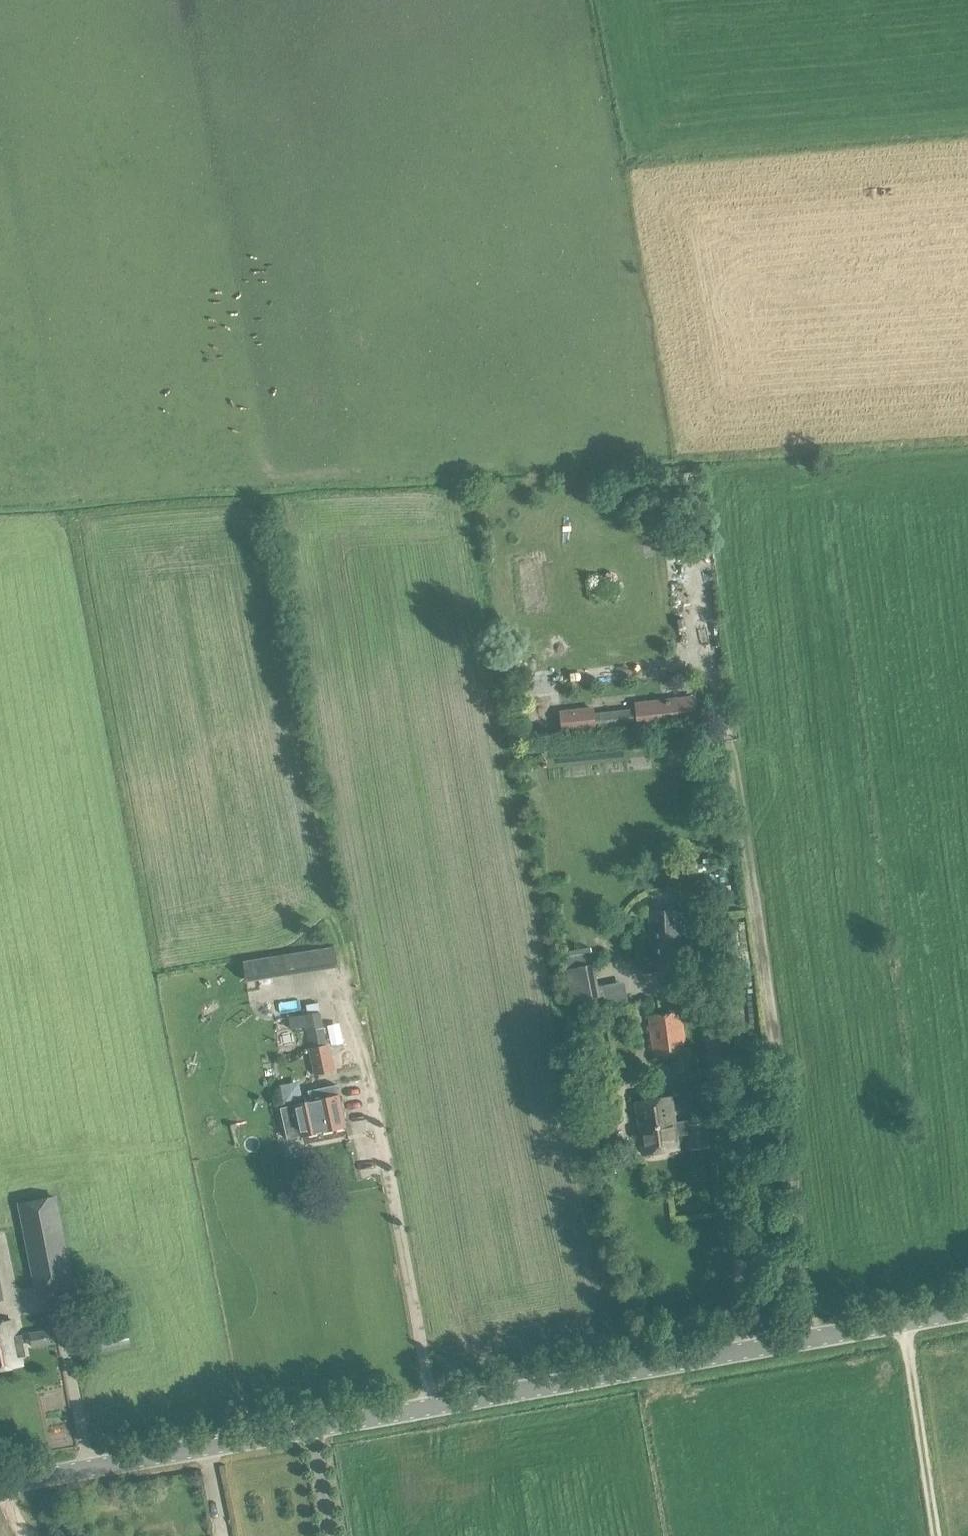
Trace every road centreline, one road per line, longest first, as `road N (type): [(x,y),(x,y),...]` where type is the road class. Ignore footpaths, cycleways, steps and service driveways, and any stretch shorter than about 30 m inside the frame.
road 1 (unclassified): [(25,1484),(967,1312)]

